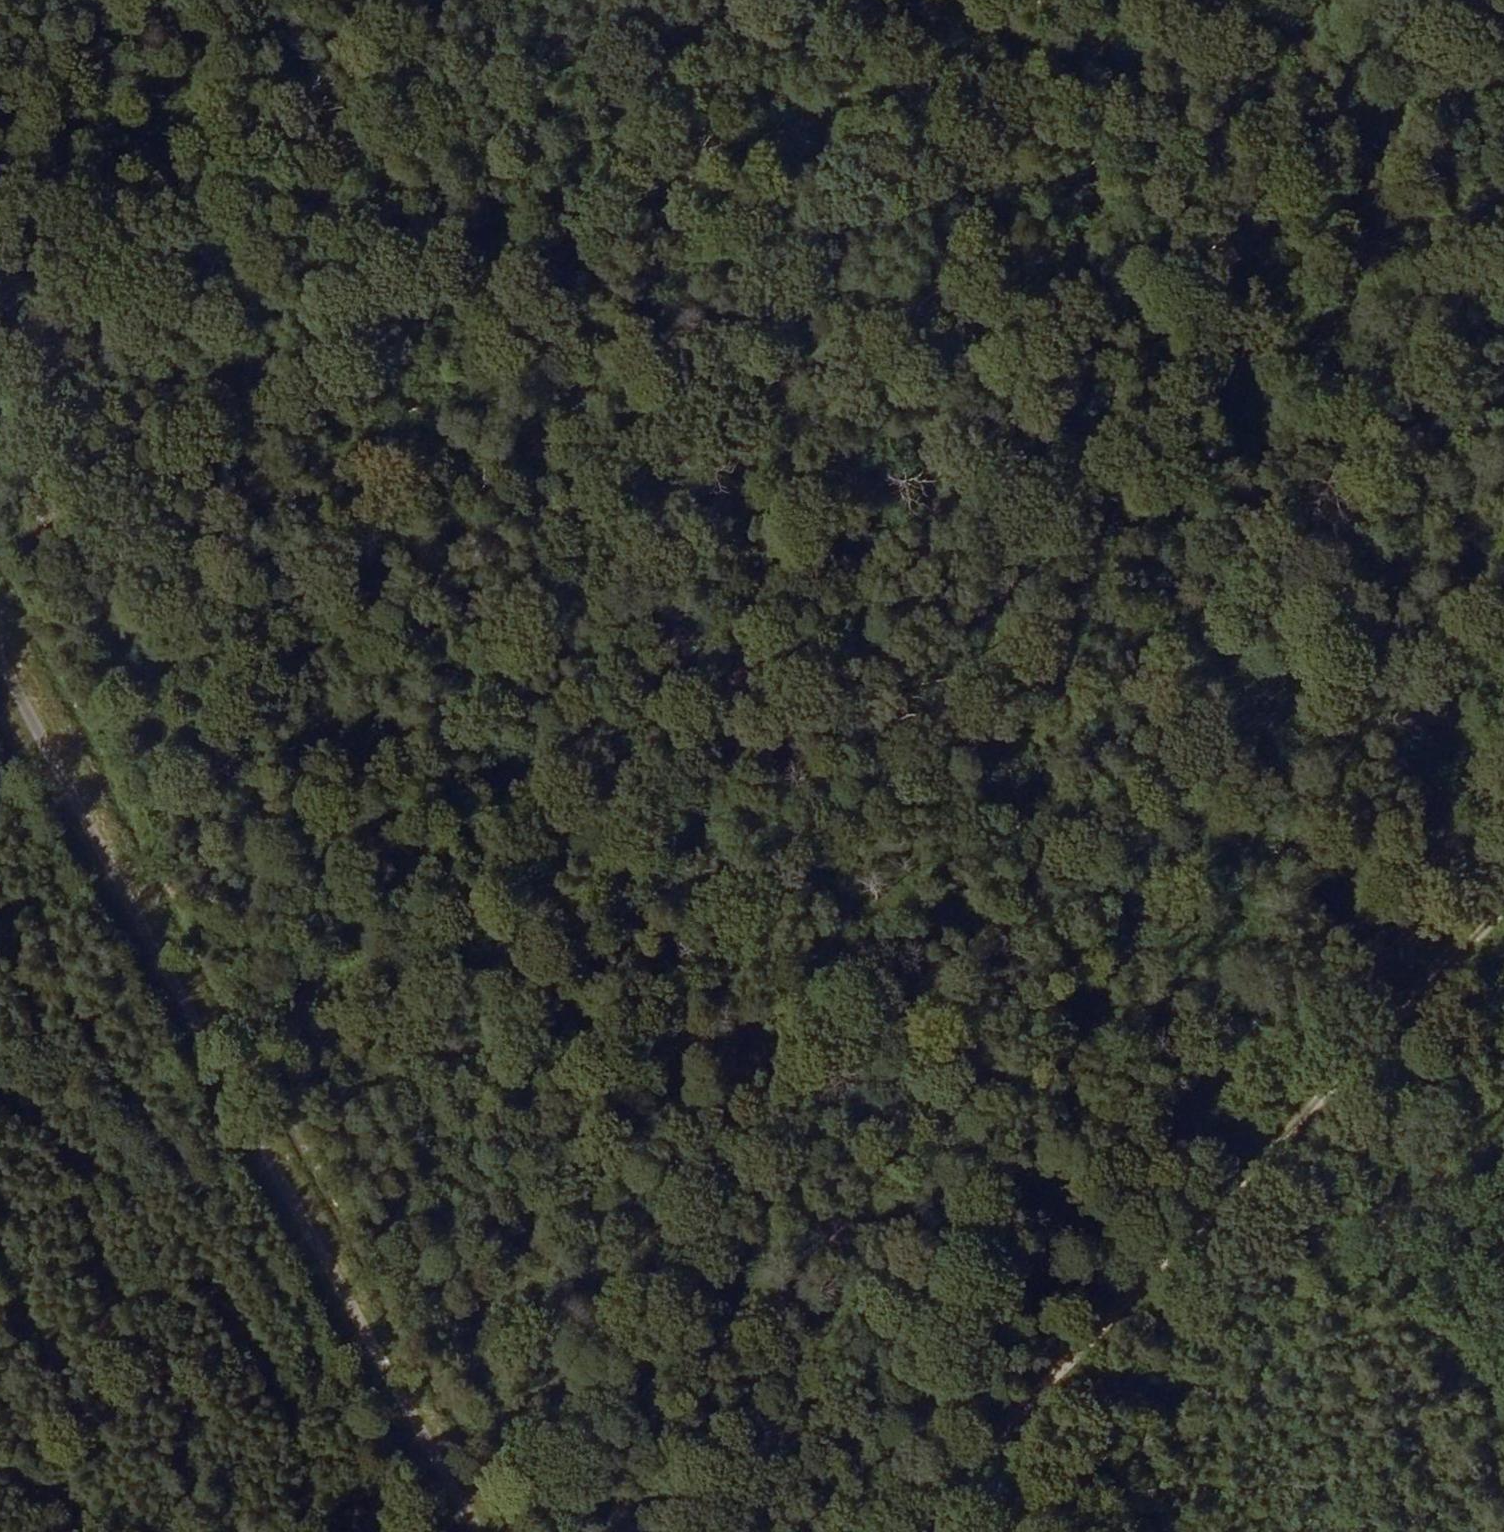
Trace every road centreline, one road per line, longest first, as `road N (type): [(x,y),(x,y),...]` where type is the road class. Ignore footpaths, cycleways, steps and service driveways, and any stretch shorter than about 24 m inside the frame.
road 1 (track): [(472,1531),(0,645)]
road 2 (track): [(1503,957),(935,1531)]

